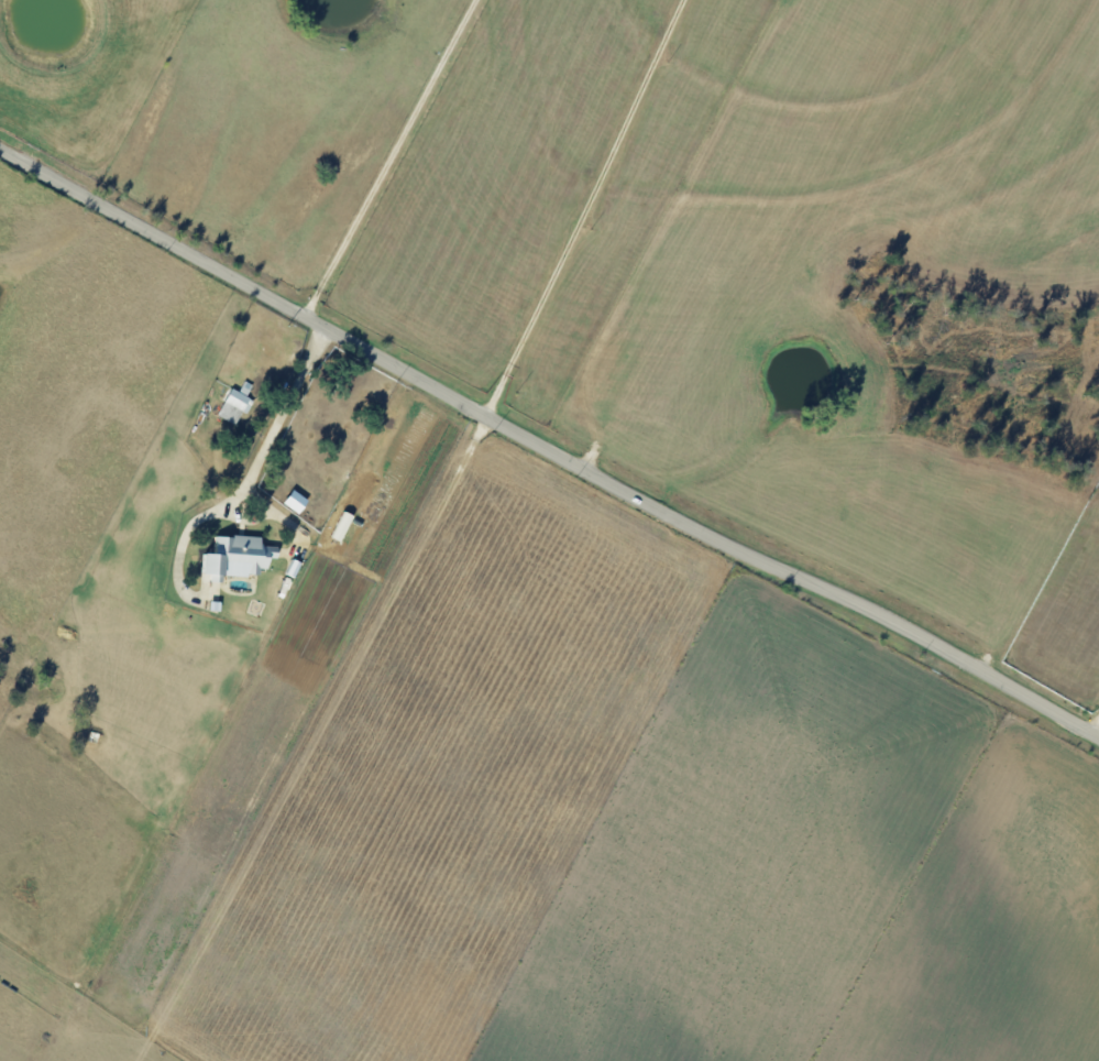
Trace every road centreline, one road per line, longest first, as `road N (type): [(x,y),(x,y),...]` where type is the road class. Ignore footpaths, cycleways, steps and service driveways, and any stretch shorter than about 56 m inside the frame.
road 1 (residential): [(1098,737),(488,414),(317,337),(0,160)]

